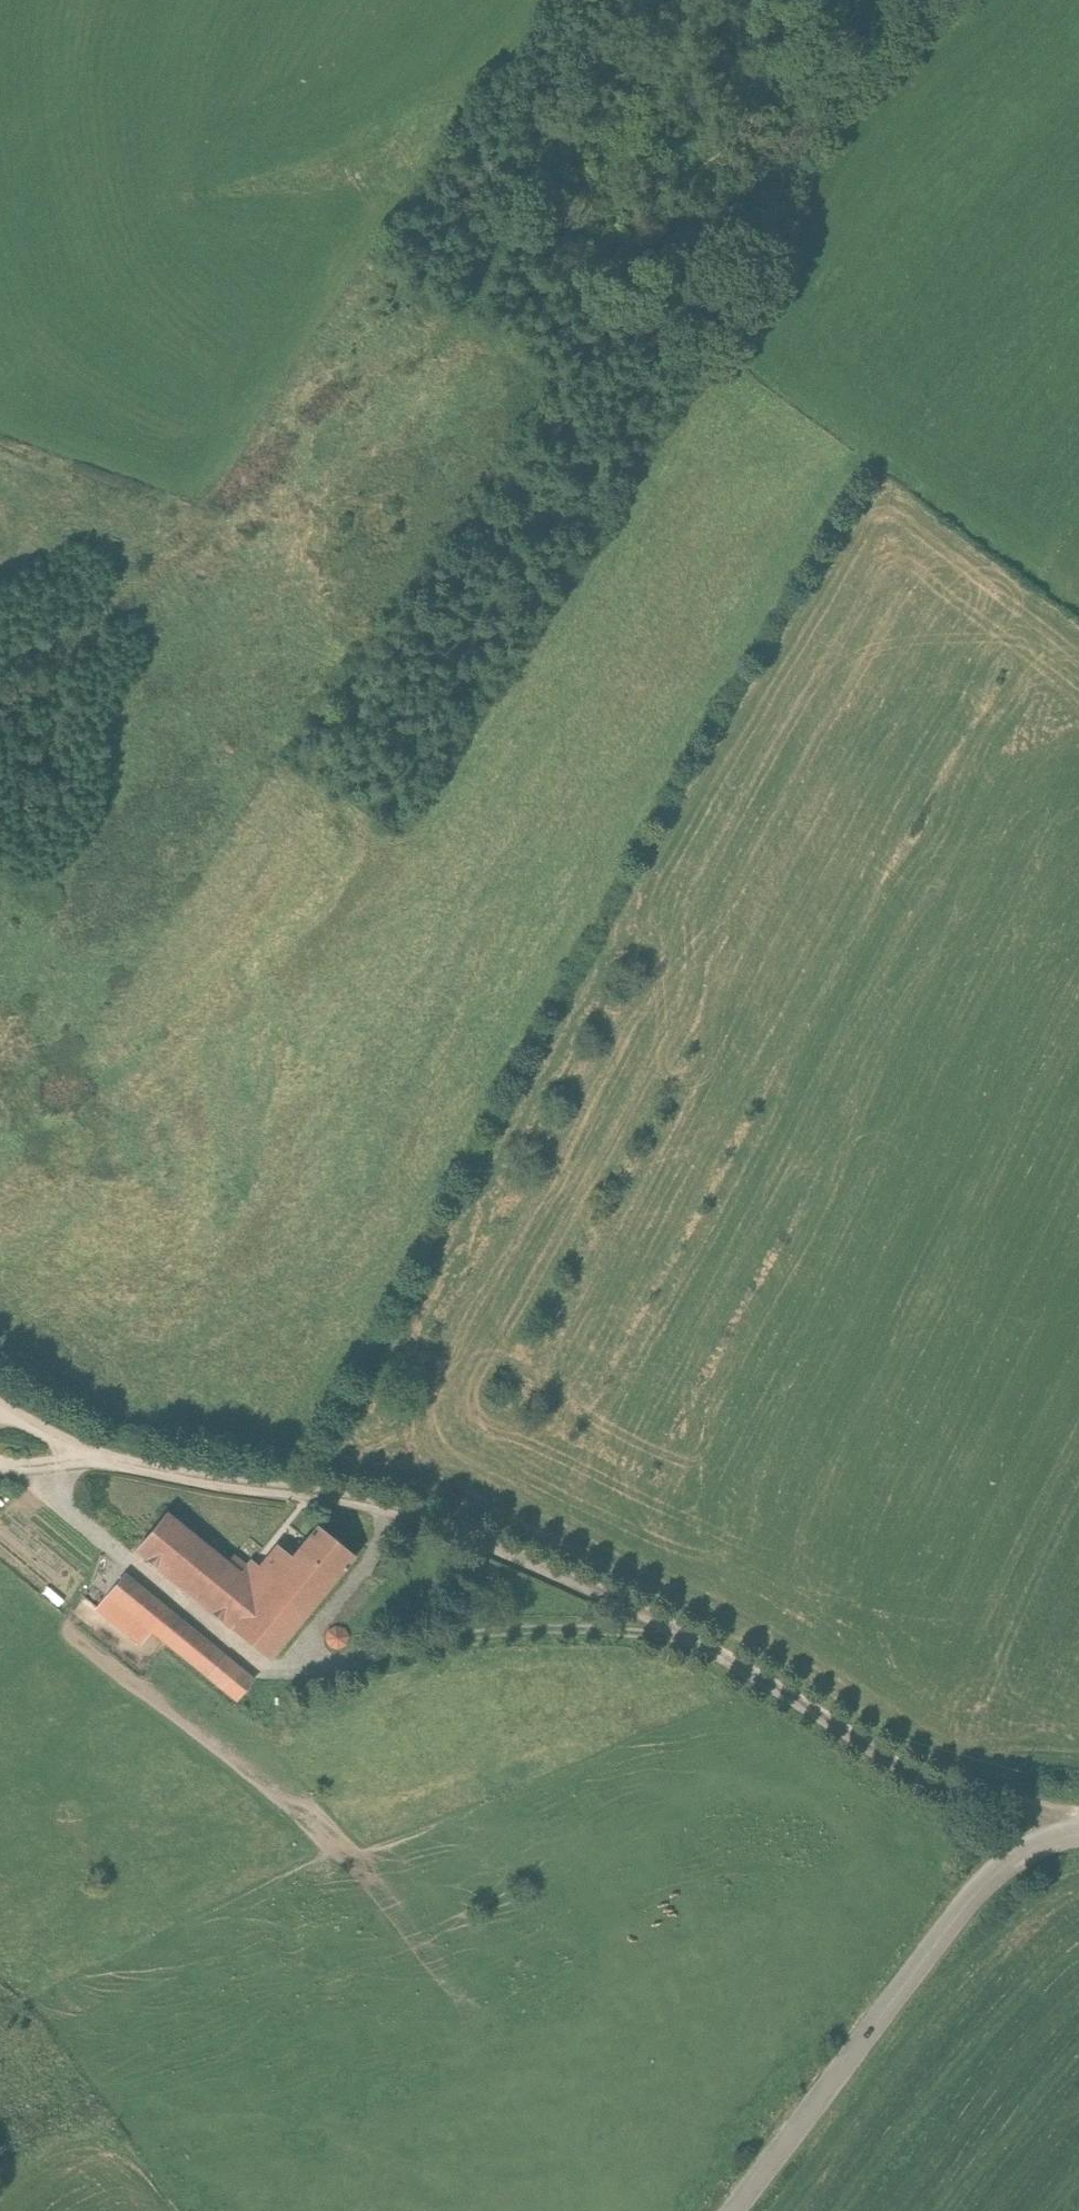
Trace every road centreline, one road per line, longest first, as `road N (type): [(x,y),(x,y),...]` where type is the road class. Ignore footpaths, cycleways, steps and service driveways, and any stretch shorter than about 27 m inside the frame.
road 1 (track): [(692,1634),(440,1524),(374,1505),(138,1467),(95,1455),(0,1407)]
road 2 (tertiary): [(1078,1828),(1031,1845),(961,1912),(736,2210)]
road 3 (track): [(1066,1830),(1033,1802),(963,1790),(916,1770),(692,1634)]
road 4 (track): [(27,1467),(92,1535),(136,1567)]

